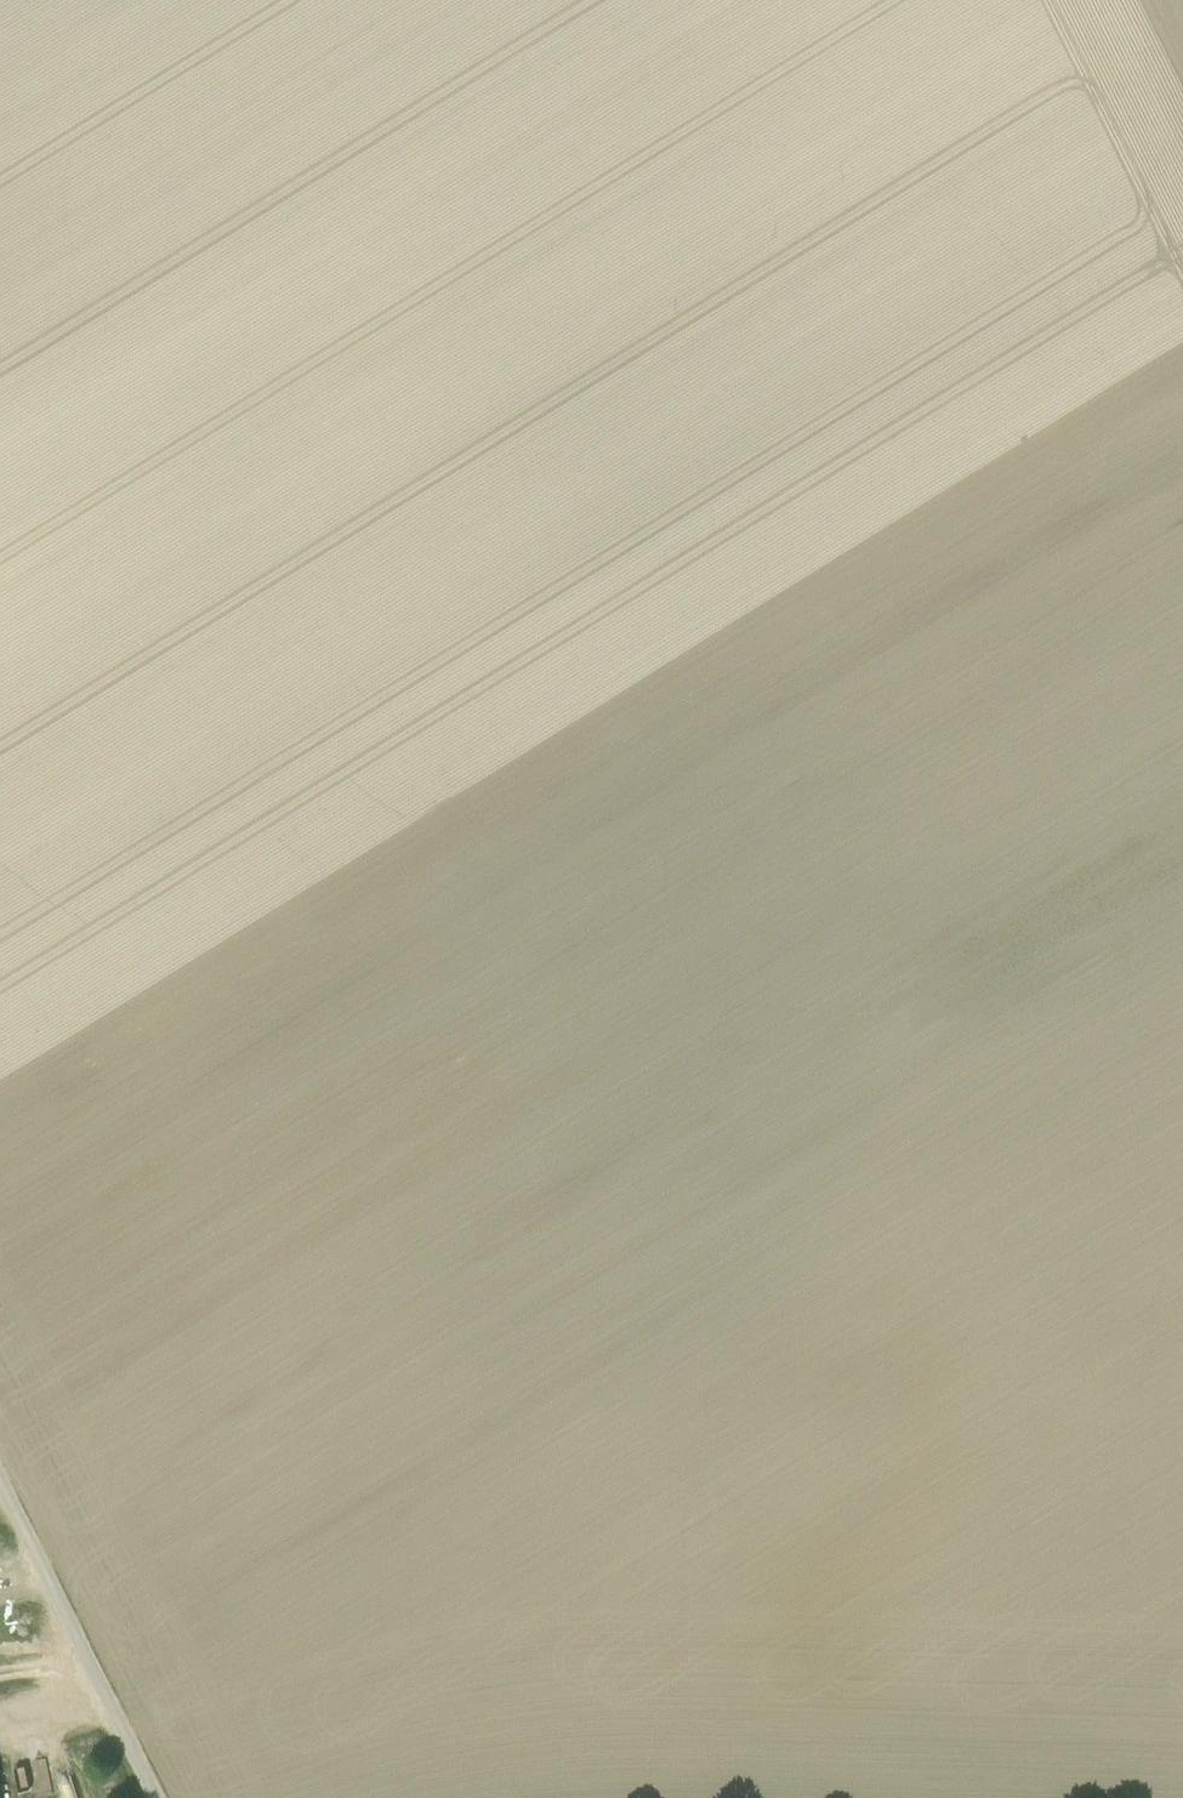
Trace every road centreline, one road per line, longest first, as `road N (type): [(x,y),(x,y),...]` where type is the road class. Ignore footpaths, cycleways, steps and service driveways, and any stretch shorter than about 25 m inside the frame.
road 1 (track): [(0,1487),(154,1797)]

